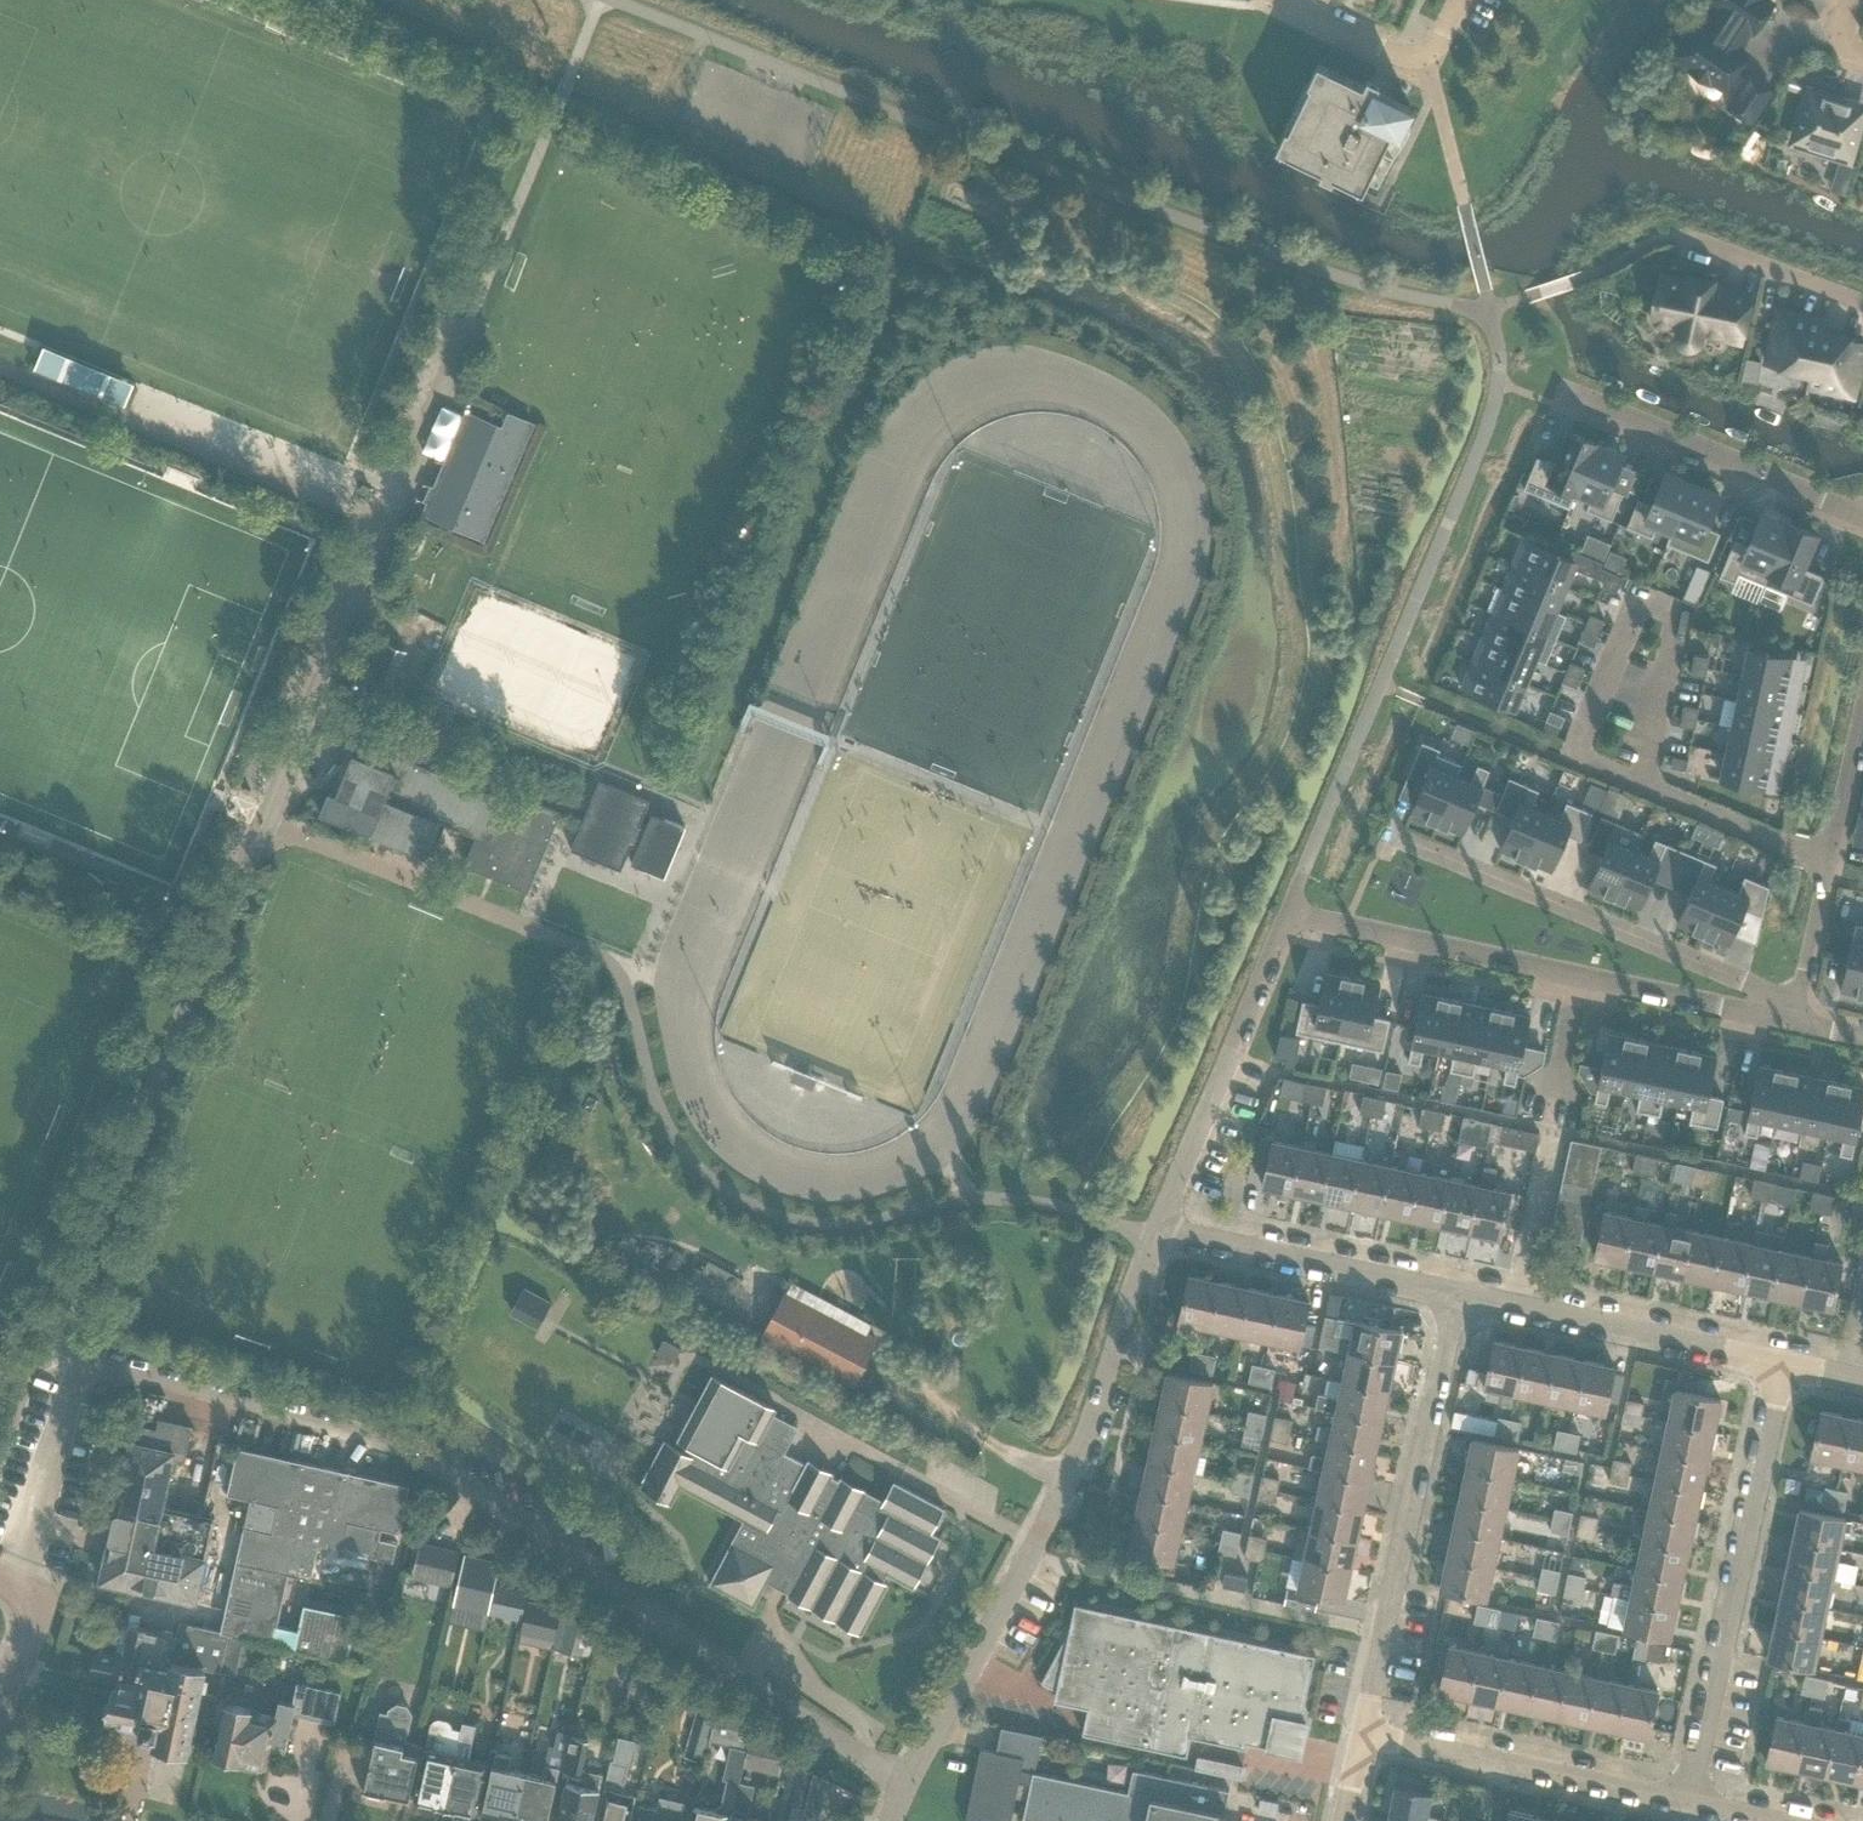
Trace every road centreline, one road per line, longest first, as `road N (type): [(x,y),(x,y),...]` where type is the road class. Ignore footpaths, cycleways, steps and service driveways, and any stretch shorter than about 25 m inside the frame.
road 1 (residential): [(75,1372),(50,1334),(489,269)]
road 2 (residential): [(907,1785),(407,1450),(158,1378),(75,1372)]
road 3 (residential): [(907,1785),(1066,1484),(1153,1235)]
road 4 (residential): [(1771,1005),(1744,1011),(1288,914)]
road 5 (residential): [(1694,1805),(1780,1361)]
road 6 (residential): [(1363,1732),(1443,1288)]
road 7 (residential): [(1771,1005),(1754,988),(1390,835)]
road 8 (residential): [(1780,1361),(1443,1288)]
road 9 (residential): [(1694,1805),(1363,1732)]
road 10 (residential): [(1862,520),(1568,396)]
road 11 (residential): [(1443,1288),(1153,1235)]
road 12 (residential): [(1639,780),(1573,752),(1636,595),(1681,612)]
road 13 (residential): [(10,1588),(47,1496),(75,1372)]
road 14 (residential): [(1830,859),(1639,780)]
road 15 (residential): [(1153,1235),(1231,1049)]
road 16 (residential): [(1862,304),(1694,241)]
road 17 (residential): [(1681,612),(1639,780)]
road 18 (residential): [(1830,859),(1862,701)]
road 19 (residential): [(1795,1011),(1830,859)]
road 20 (residential): [(1289,0),(1395,50),(1425,53)]
road 21 (residential): [(0,1703),(27,1634),(27,1610),(10,1588)]

